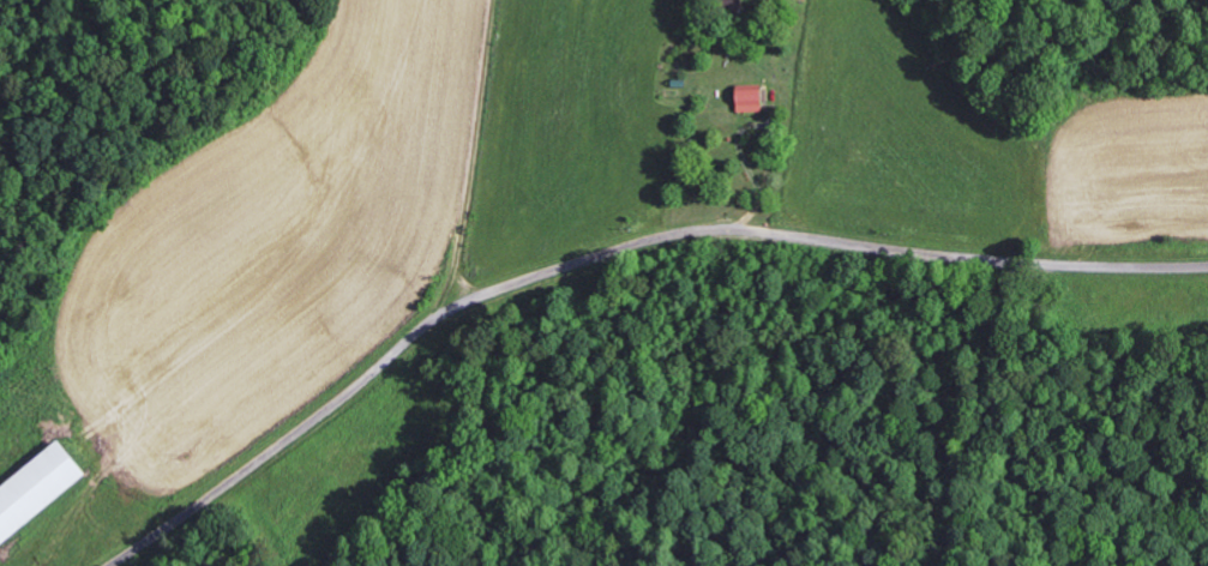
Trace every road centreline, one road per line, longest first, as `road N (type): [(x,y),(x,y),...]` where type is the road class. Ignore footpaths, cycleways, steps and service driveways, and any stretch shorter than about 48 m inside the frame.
road 1 (residential): [(1207,271),(1008,267),(723,234),(624,251),(440,319),(293,439),(112,565)]
road 2 (residential): [(422,332),(452,267),(464,212),(492,0)]

